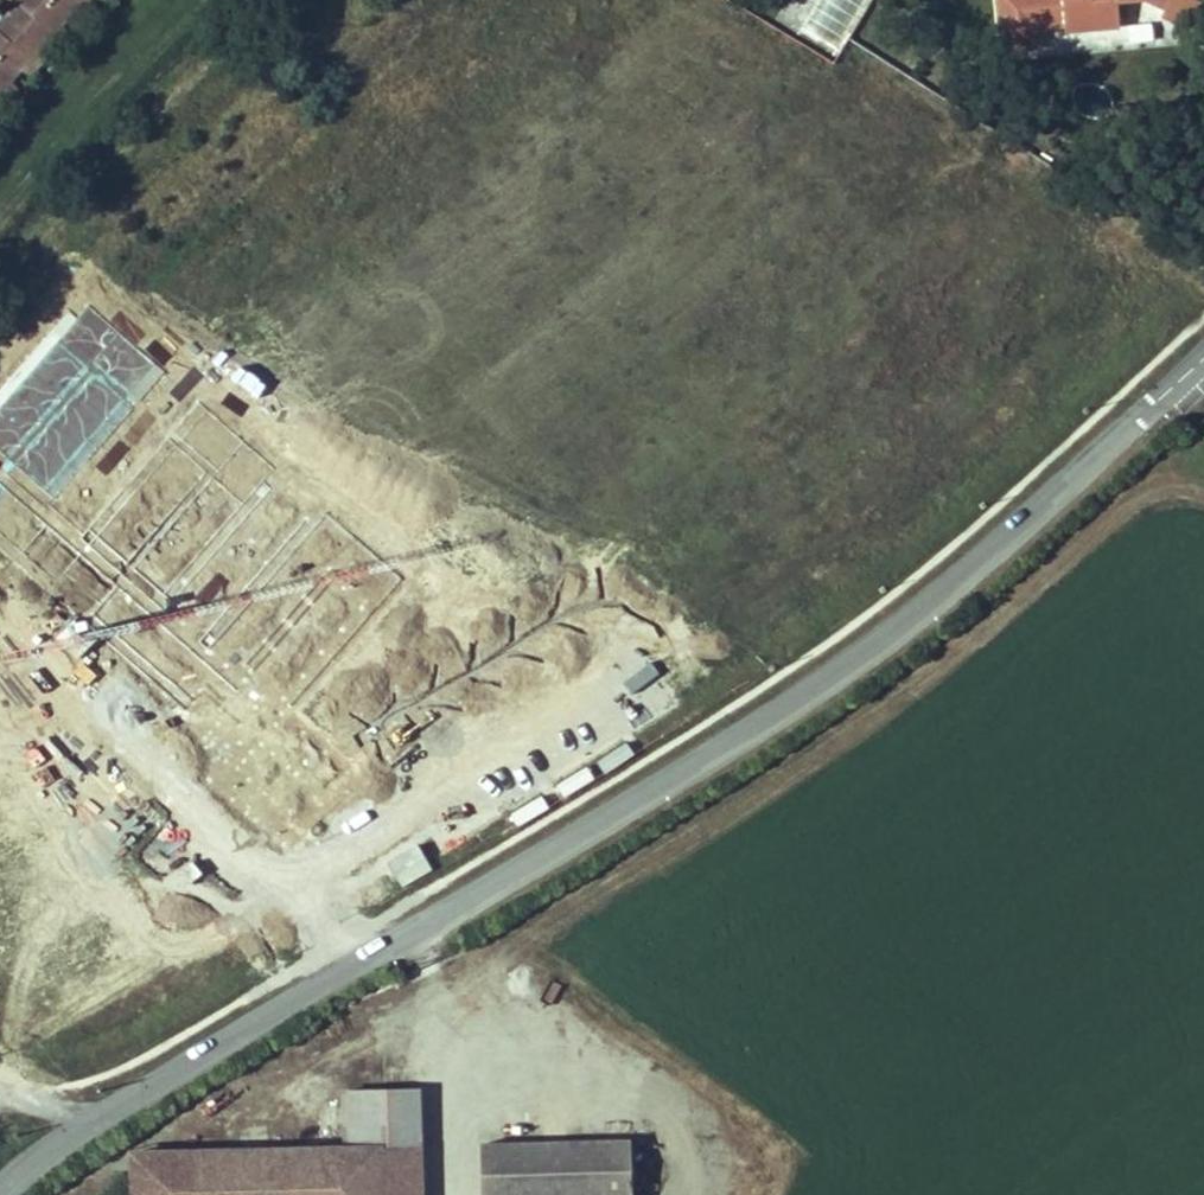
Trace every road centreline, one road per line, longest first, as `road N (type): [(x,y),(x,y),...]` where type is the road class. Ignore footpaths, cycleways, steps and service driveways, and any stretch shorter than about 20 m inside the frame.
road 1 (unclassified): [(0,1190),(38,1156),(442,900),(820,680),(1203,366)]

